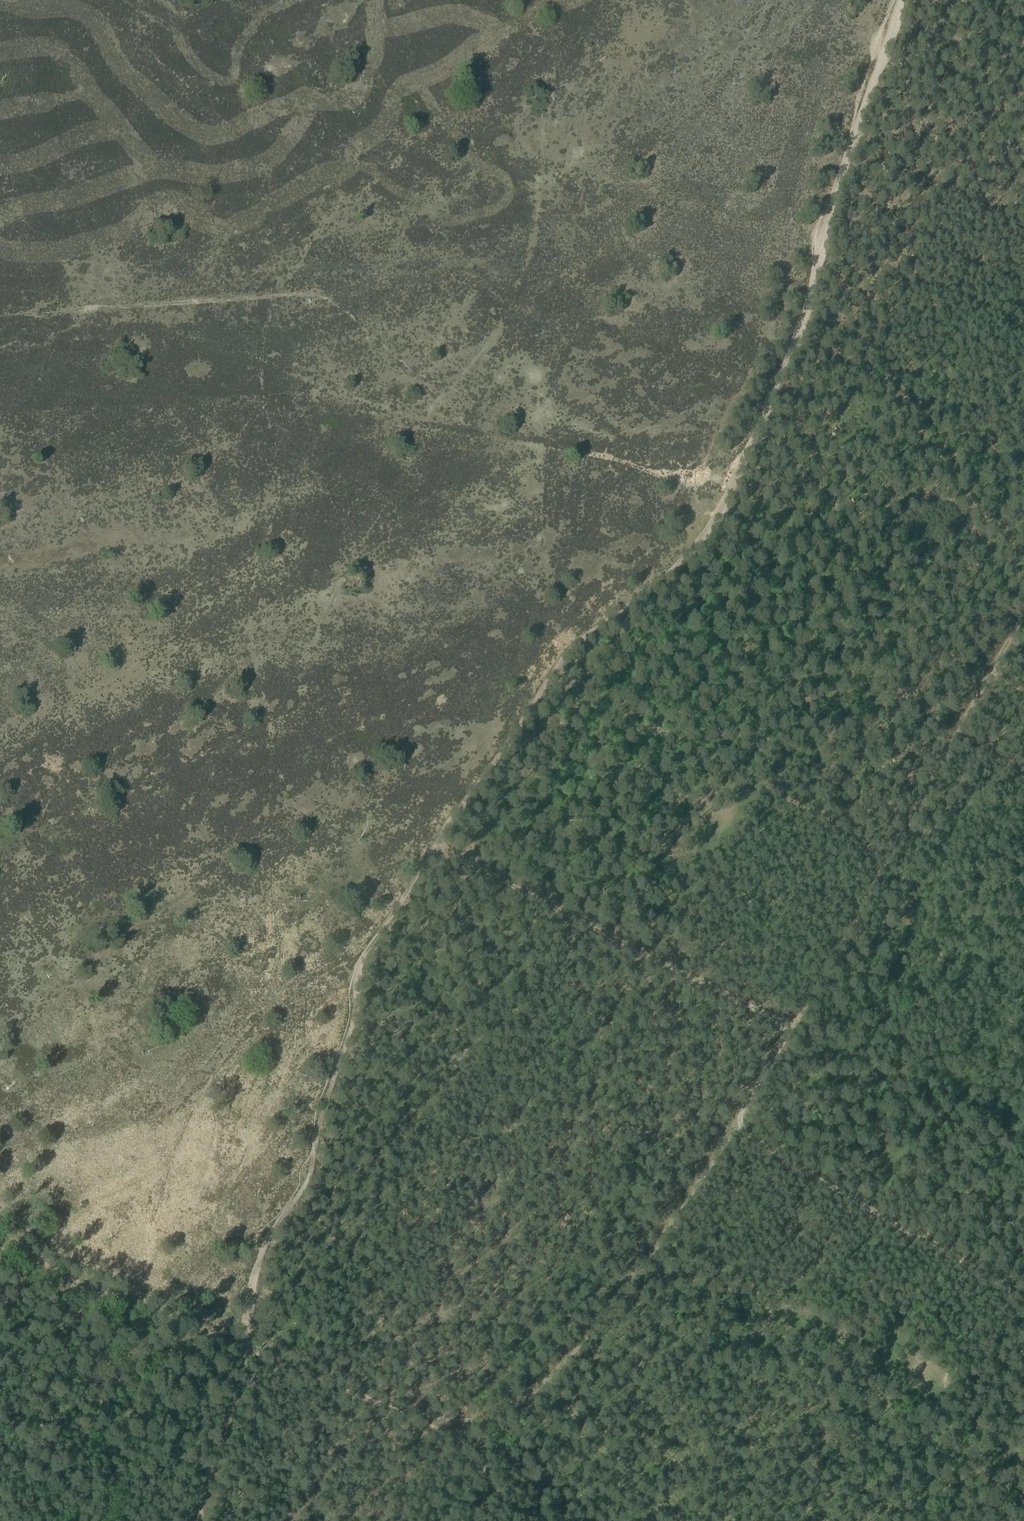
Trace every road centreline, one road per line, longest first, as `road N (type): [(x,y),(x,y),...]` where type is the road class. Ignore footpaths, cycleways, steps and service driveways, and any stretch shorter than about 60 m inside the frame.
road 1 (track): [(246,1331),(265,1237),(314,1149),(374,932),(568,656),(685,562),(719,508),(903,0)]
road 2 (track): [(436,844),(789,1028)]
road 3 (track): [(728,1124),(1023,1298)]
road 4 (track): [(197,1520),(243,1349)]

